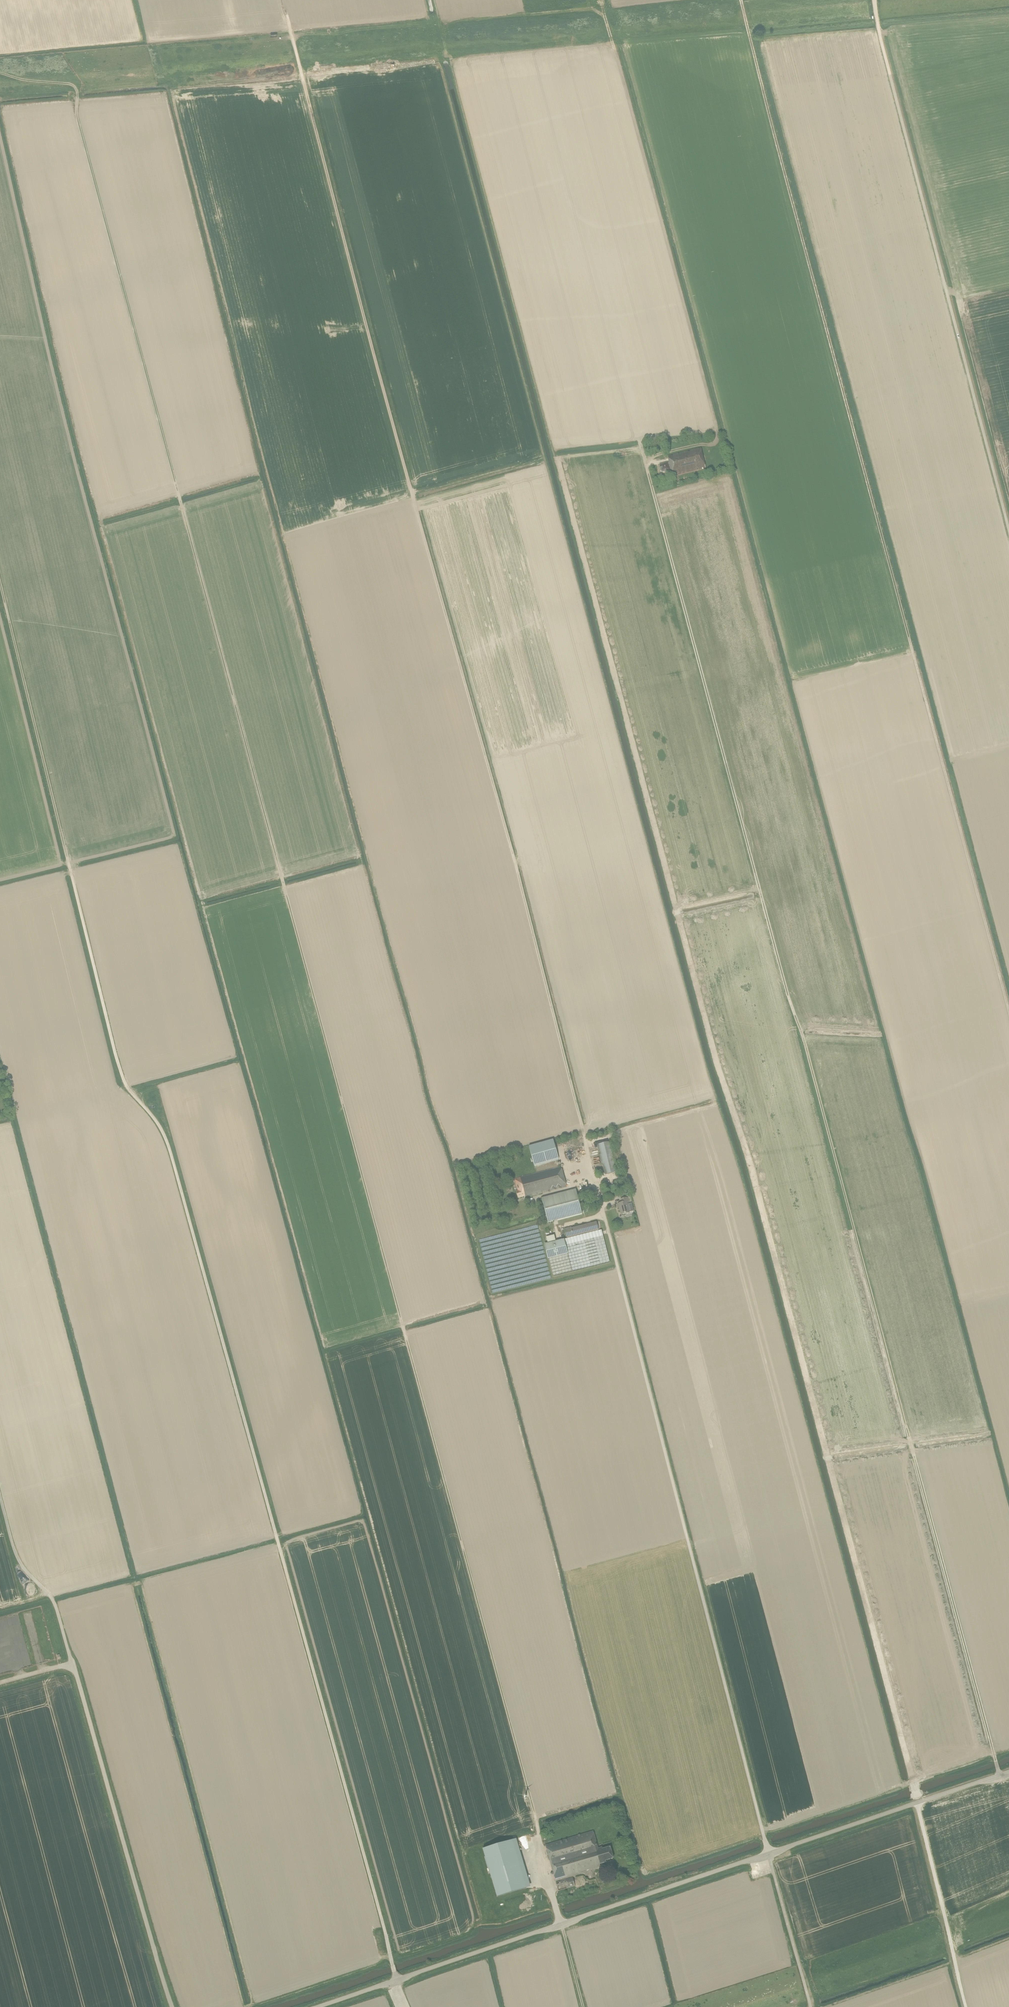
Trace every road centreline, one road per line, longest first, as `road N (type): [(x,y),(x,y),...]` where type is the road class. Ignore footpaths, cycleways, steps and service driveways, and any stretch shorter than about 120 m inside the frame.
road 1 (track): [(647,467),(1000,1776)]
road 2 (unclassified): [(605,1211),(768,1853)]
road 3 (track): [(1008,532),(876,0)]
road 4 (unclassified): [(173,2006),(63,1629),(52,1599),(18,1560),(0,1496)]
road 5 (unclassified): [(313,2006),(768,1853)]
road 6 (unclassified): [(768,1853),(1008,1773)]

